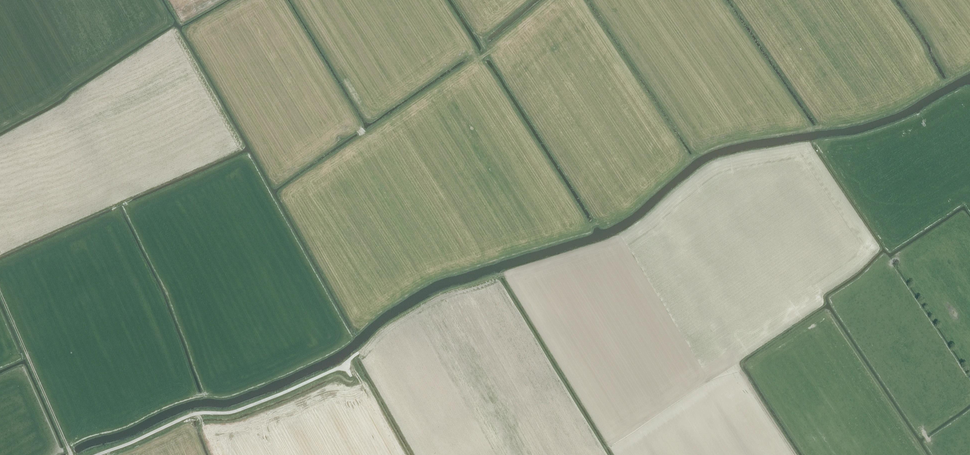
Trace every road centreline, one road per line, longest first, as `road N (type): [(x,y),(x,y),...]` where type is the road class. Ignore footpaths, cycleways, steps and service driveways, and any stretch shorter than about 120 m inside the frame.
road 1 (track): [(71,454),(0,293)]

